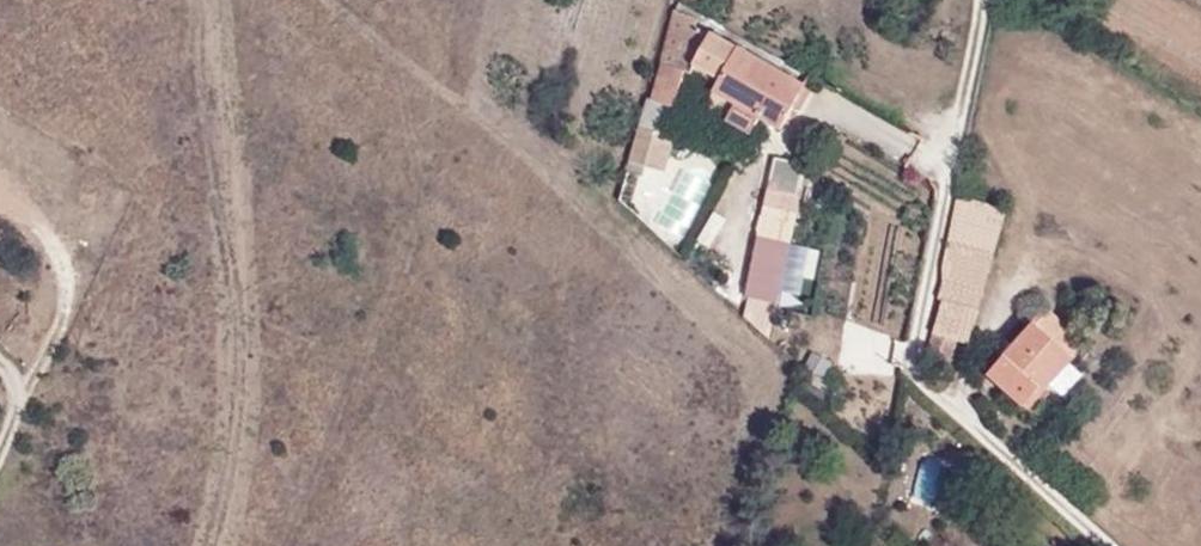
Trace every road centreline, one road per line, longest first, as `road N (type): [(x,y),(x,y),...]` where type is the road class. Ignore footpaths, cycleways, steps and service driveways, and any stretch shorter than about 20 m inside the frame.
road 1 (track): [(1108,545),(912,368),(978,0)]

